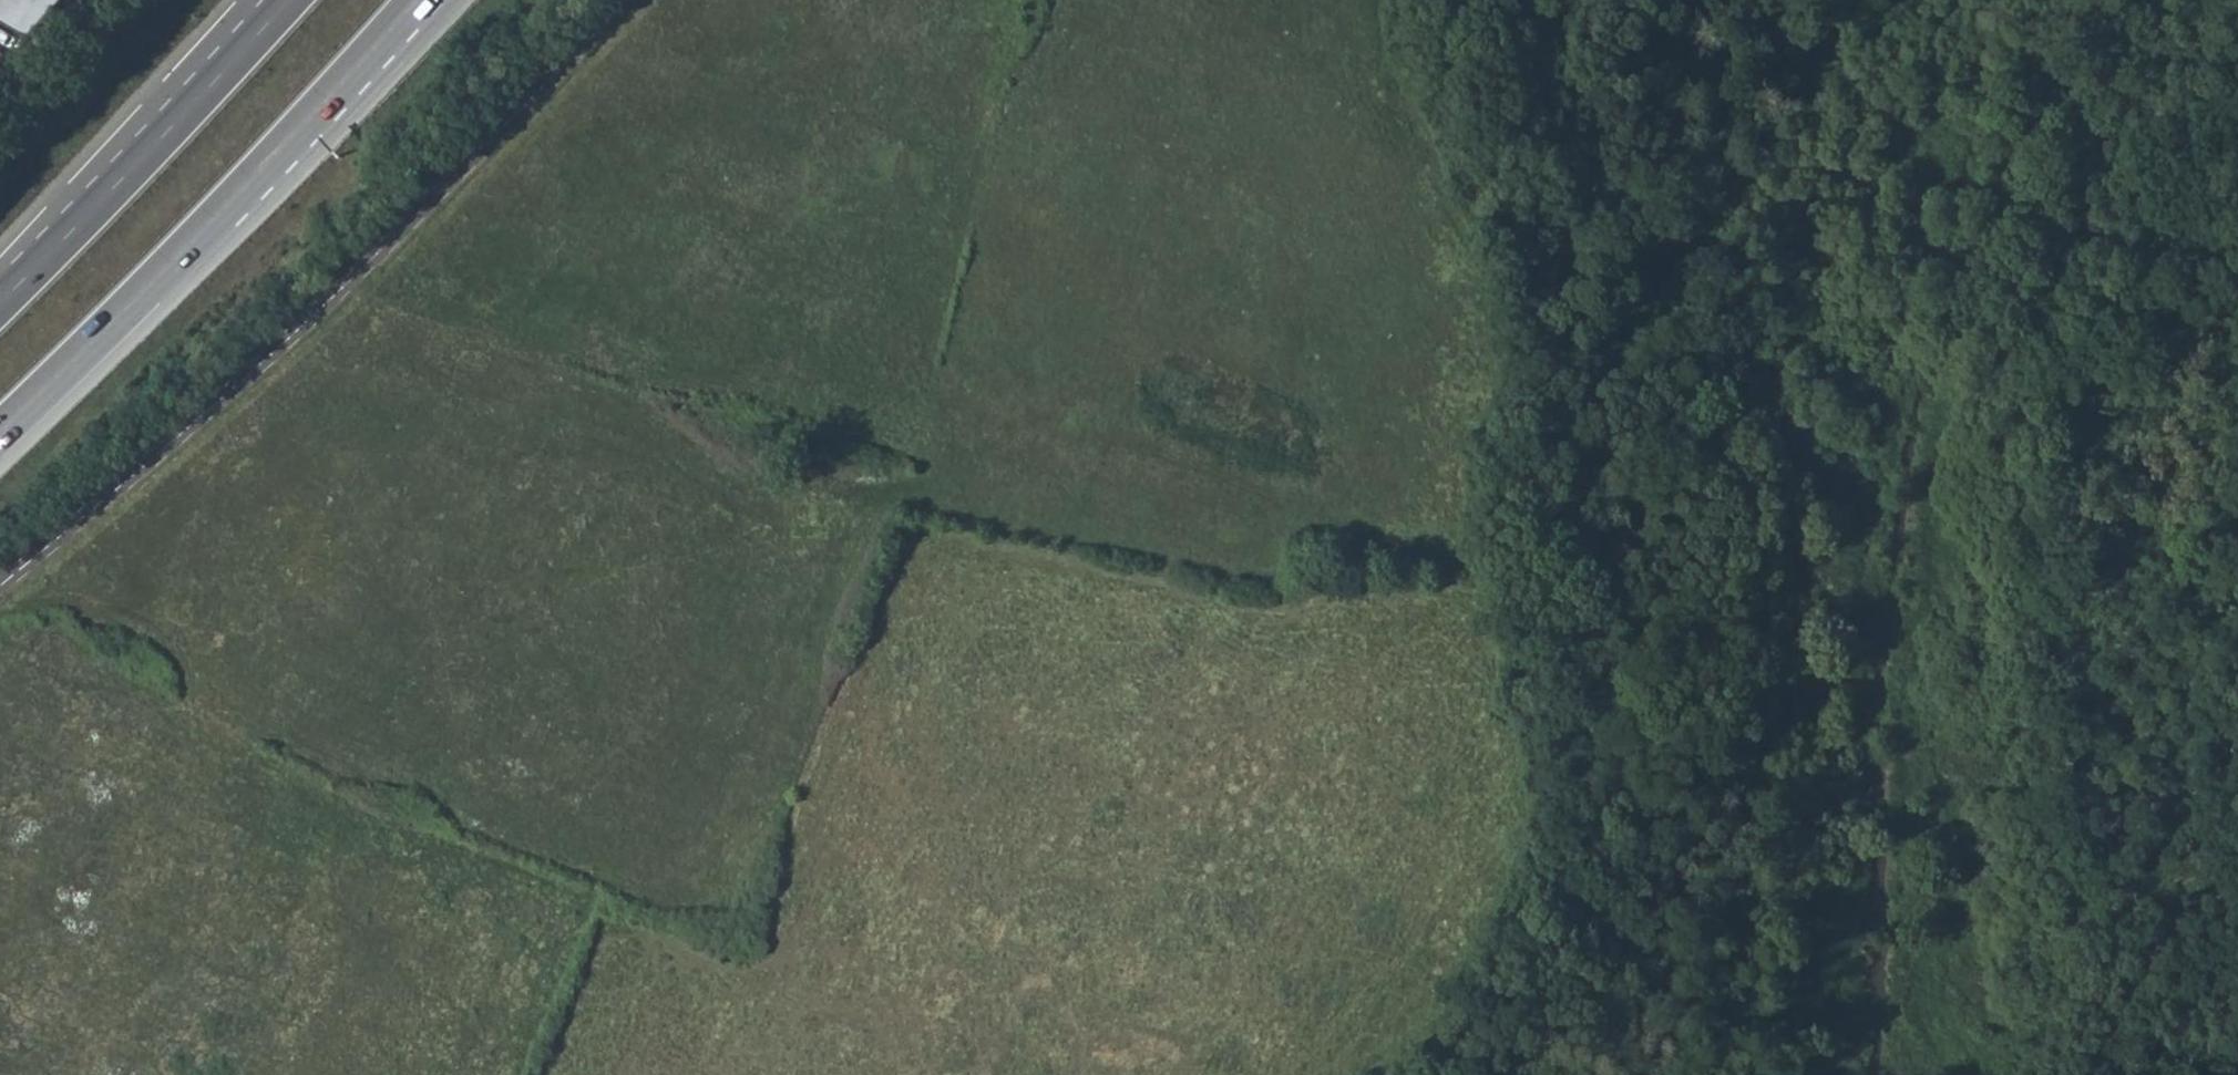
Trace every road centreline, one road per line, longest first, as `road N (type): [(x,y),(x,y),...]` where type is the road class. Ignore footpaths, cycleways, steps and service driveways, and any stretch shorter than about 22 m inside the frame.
road 1 (trunk): [(0,433),(225,209),(417,0)]
road 2 (trunk): [(291,0),(0,304)]

